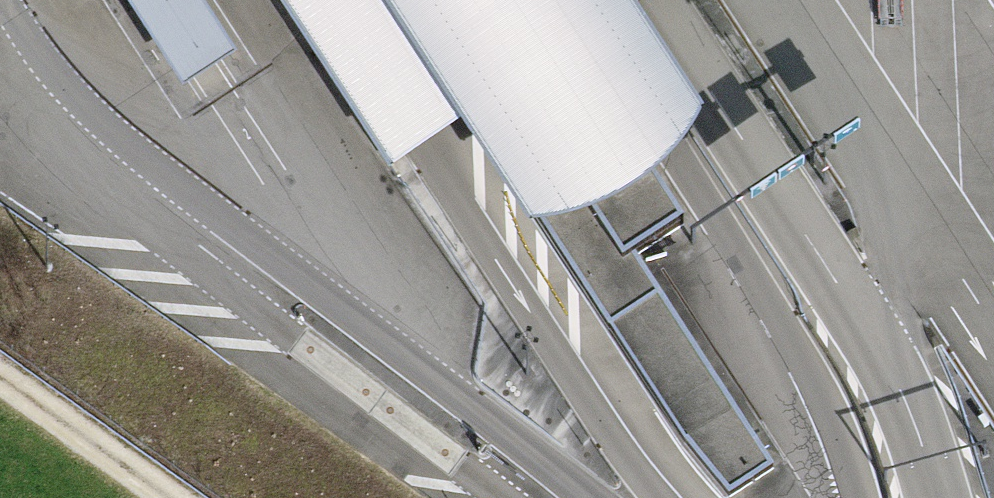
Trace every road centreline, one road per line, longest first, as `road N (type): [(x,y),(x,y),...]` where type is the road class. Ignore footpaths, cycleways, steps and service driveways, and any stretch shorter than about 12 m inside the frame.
road 1 (motorway): [(334,0),(631,465),(660,497)]
road 2 (motorway): [(939,497),(879,340),(657,0)]
road 3 (track): [(0,369),(179,497)]

